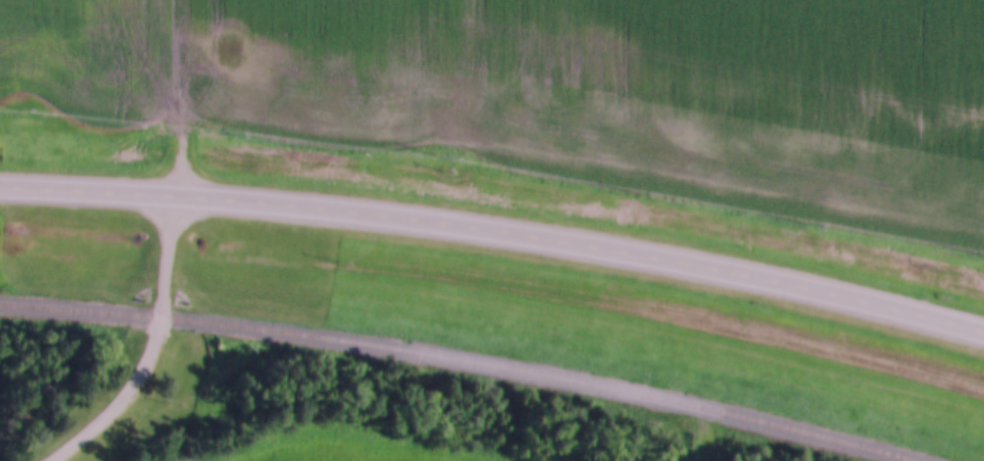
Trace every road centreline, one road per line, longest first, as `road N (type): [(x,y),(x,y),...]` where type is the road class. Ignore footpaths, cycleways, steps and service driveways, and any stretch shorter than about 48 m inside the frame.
road 1 (secondary): [(983,336),(706,272),(483,234),(176,200),(0,191)]

